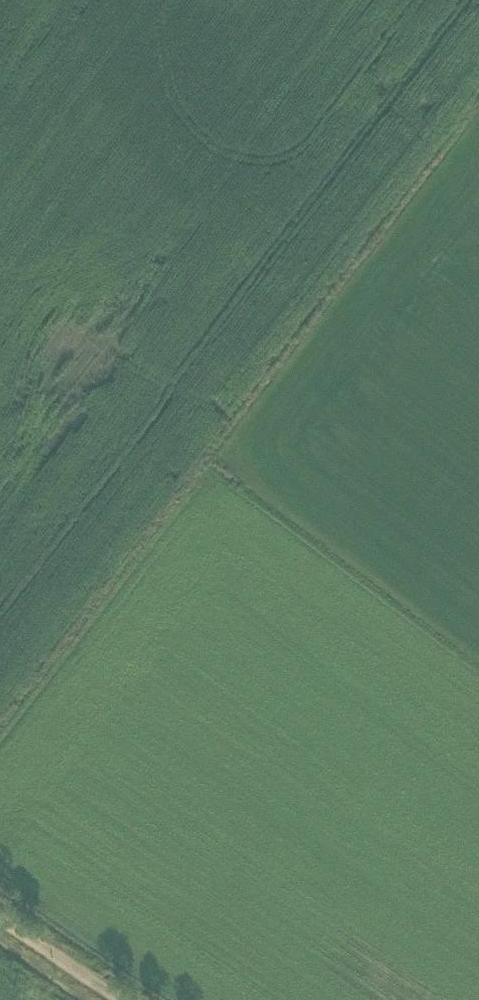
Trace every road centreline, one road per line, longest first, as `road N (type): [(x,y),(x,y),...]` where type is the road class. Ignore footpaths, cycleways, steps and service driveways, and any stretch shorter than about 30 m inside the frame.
road 1 (track): [(0,919),(120,999)]

